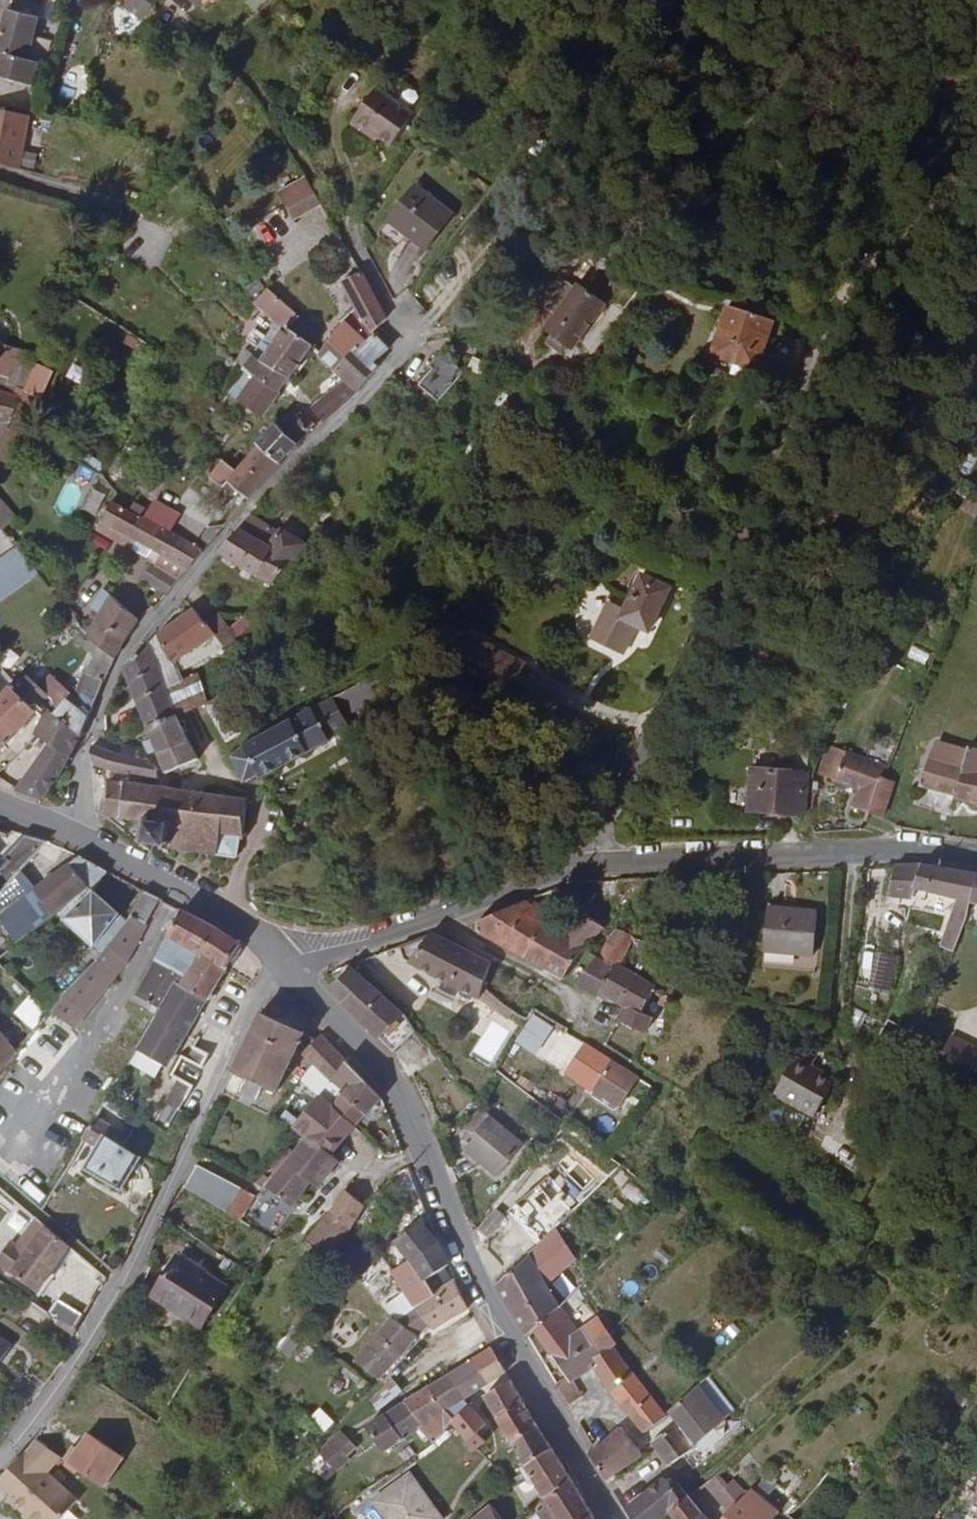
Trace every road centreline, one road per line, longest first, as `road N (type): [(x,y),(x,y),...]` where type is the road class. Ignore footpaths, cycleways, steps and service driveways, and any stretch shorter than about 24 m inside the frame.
road 1 (residential): [(42,824),(127,655),(213,548),(402,359),(418,333),(408,286)]
road 2 (tertiary): [(279,958),(392,1091),(442,1206),(613,1518)]
road 3 (residential): [(0,1447),(114,1289),(258,983),(279,958)]
road 4 (residential): [(818,345),(758,521),(613,797),(603,862)]
road 5 (residential): [(976,857),(904,848),(603,862)]
road 6 (residential): [(603,862),(502,883),(279,958)]
road 7 (tertiary): [(42,824),(248,923),(279,958)]
road 8 (track): [(818,345),(882,261),(976,161)]

